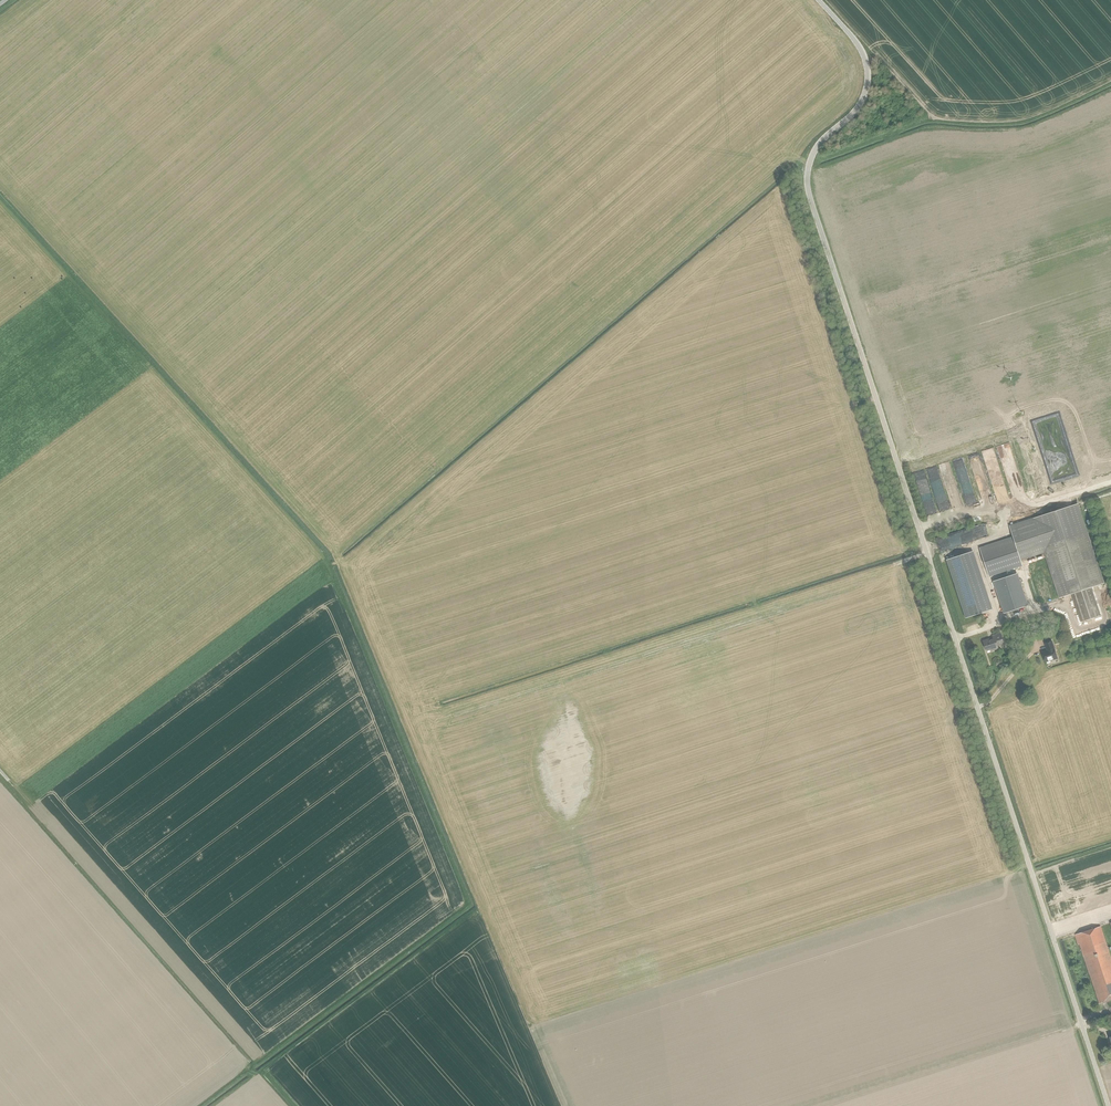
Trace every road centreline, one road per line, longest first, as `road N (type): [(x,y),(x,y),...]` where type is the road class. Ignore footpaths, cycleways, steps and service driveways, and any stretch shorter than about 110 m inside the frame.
road 1 (unclassified): [(1108,1105),(808,193),(814,153),(863,101),(869,74),(855,40),(818,0)]

